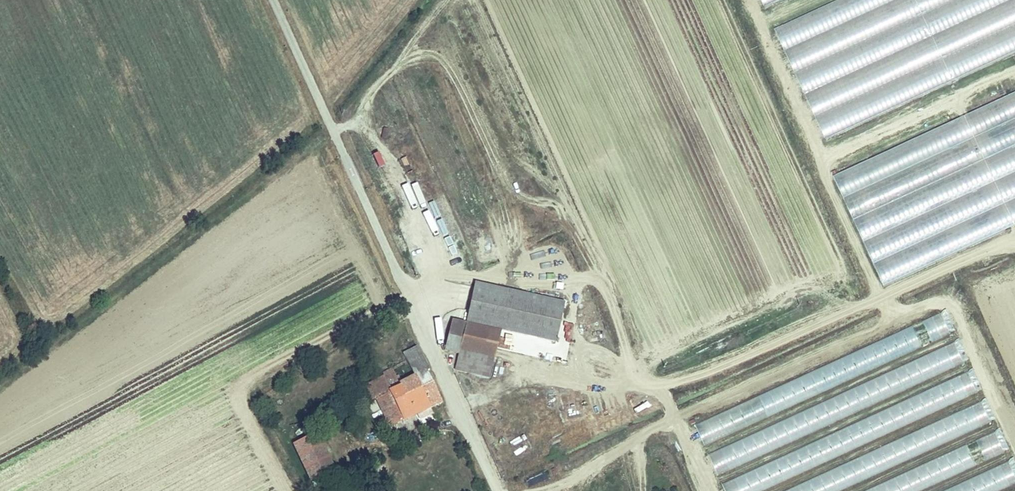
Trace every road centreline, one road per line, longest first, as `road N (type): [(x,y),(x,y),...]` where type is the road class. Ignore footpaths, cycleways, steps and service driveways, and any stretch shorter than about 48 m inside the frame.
road 1 (unclassified): [(497,490),(273,0)]

